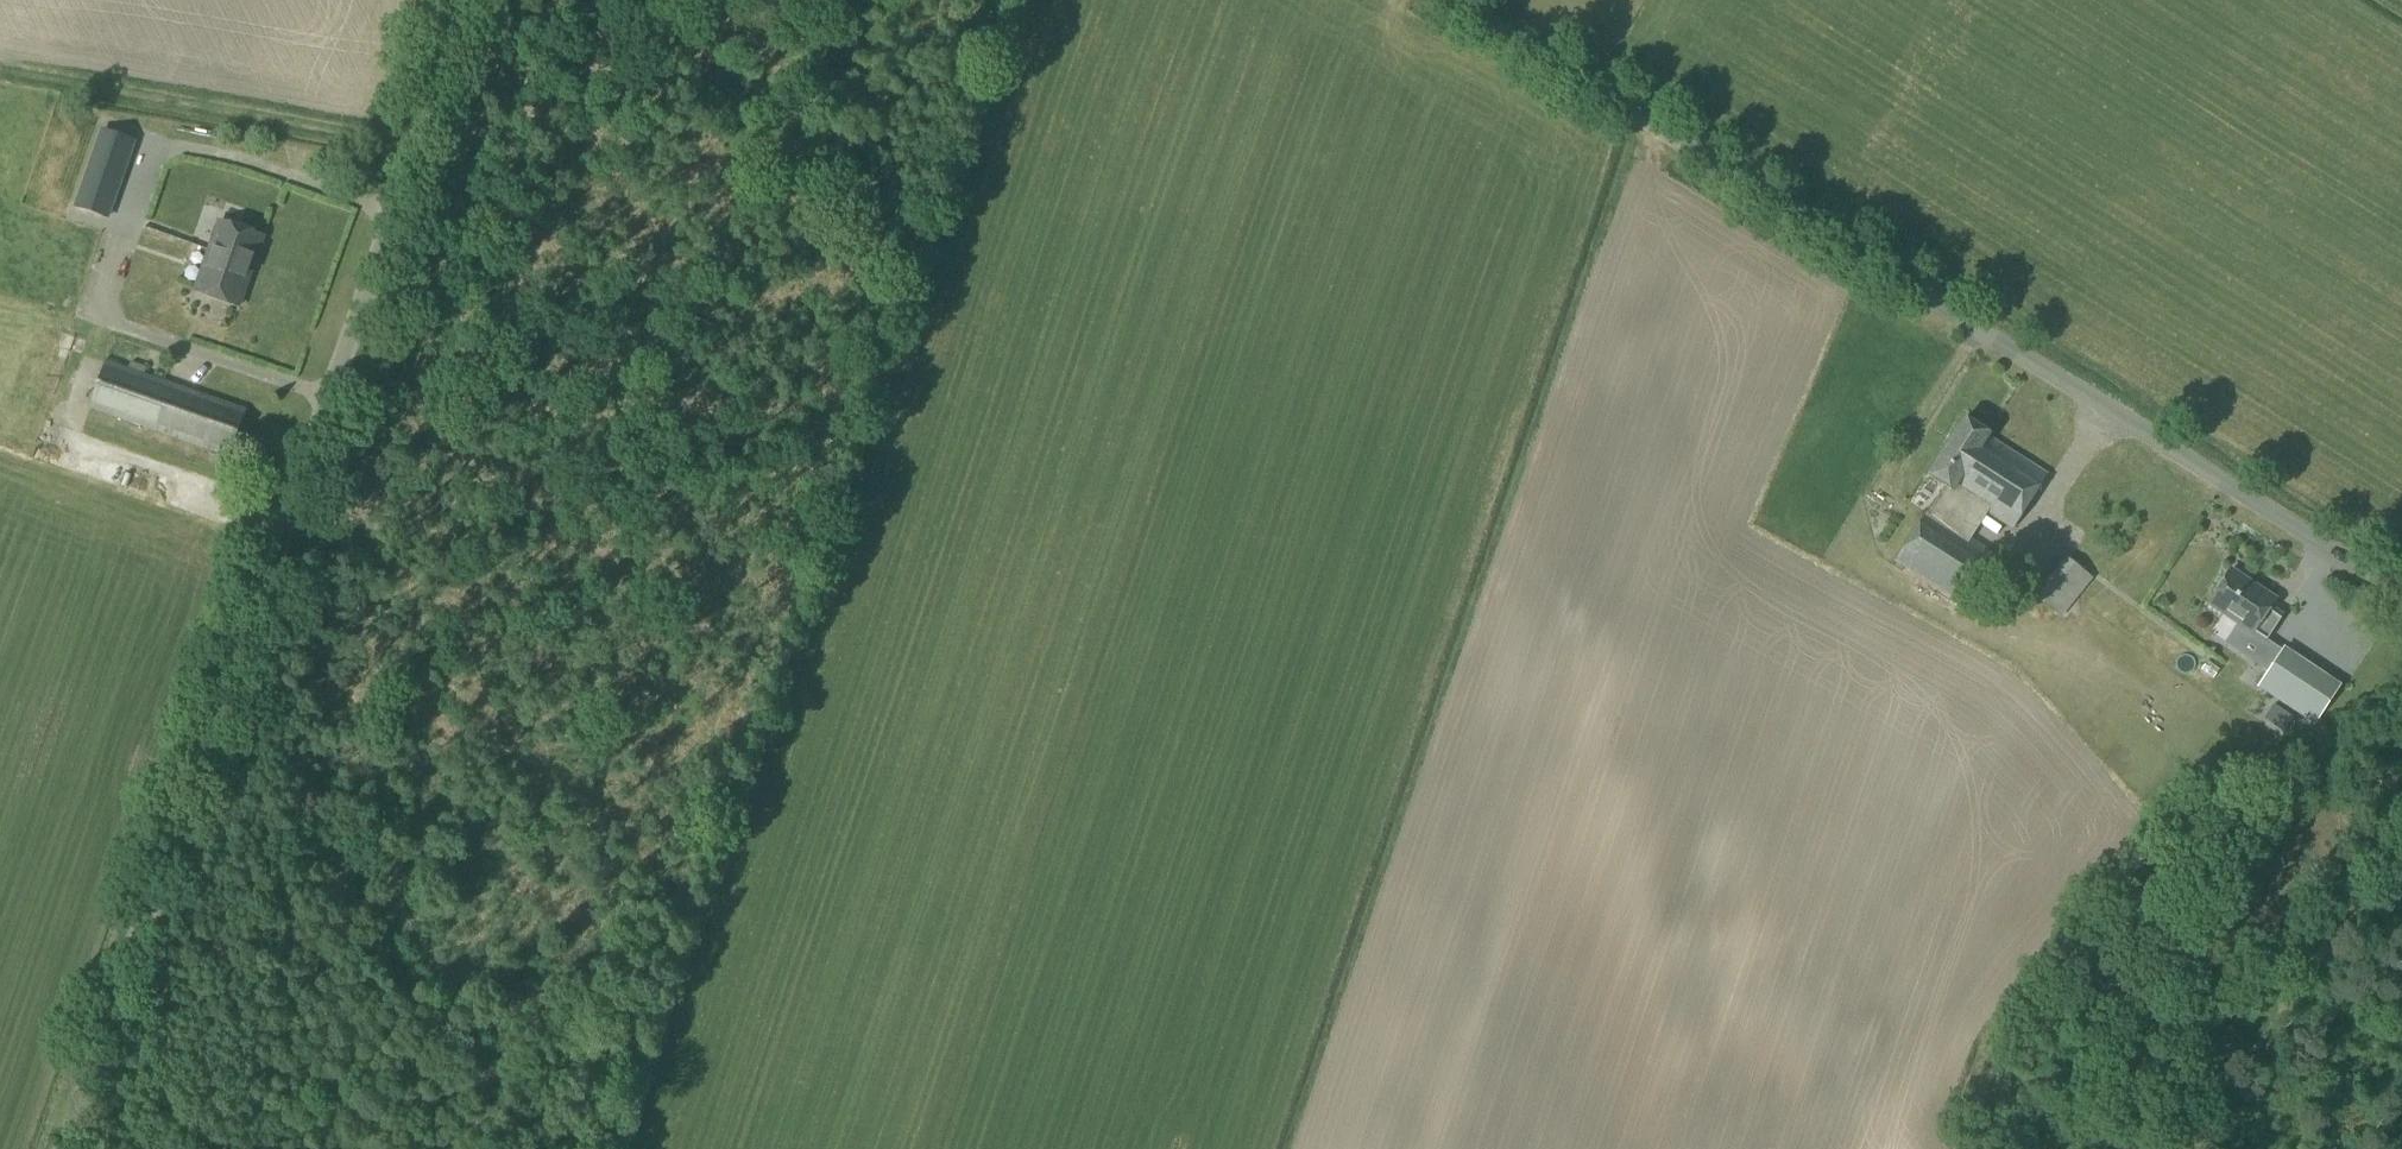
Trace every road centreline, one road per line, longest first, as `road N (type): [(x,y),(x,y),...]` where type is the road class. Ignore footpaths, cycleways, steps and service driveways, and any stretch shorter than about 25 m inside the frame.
road 1 (unclassified): [(64,1148),(468,0)]
road 2 (unclassified): [(2401,594),(1455,0)]

